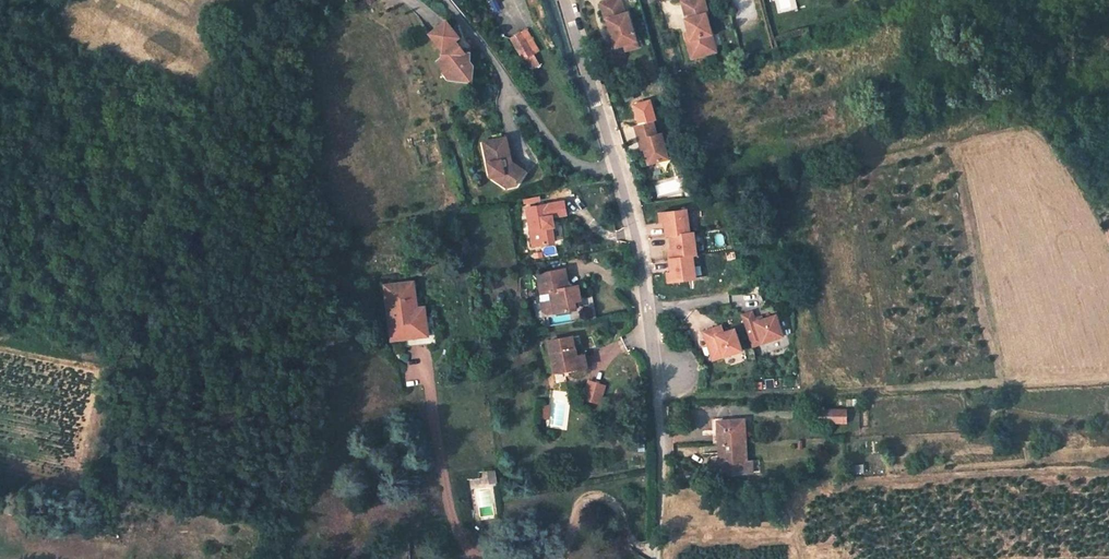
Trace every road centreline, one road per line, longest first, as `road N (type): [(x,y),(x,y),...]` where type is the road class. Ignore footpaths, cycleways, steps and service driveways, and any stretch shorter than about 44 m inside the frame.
road 1 (residential): [(646,308),(637,244),(565,0)]
road 2 (residential): [(657,551),(661,487),(646,308)]

